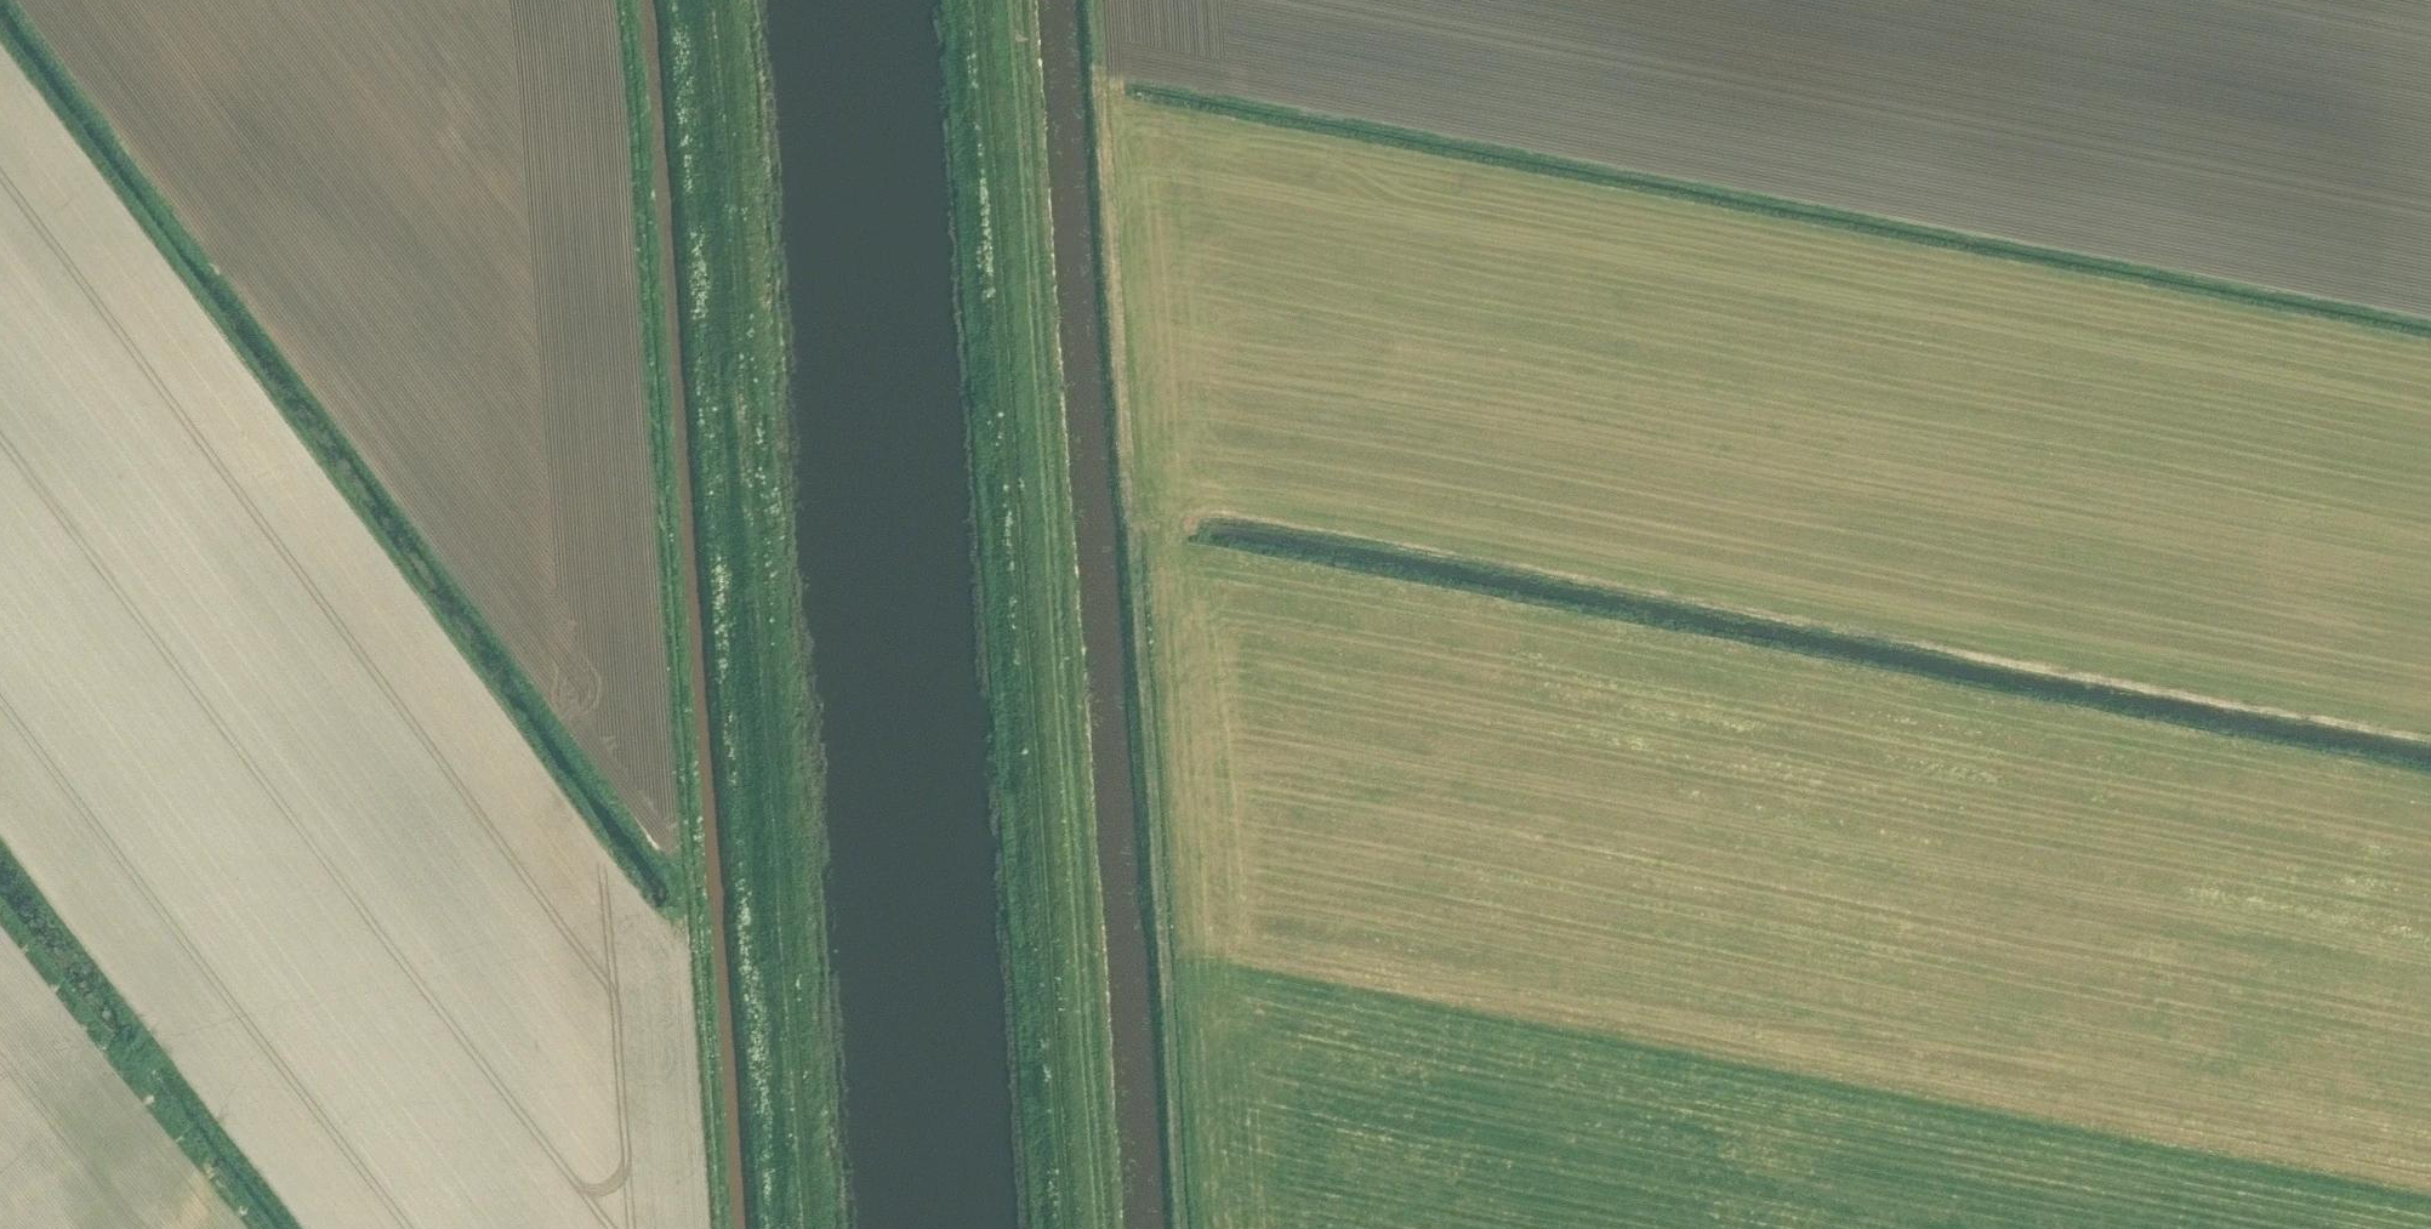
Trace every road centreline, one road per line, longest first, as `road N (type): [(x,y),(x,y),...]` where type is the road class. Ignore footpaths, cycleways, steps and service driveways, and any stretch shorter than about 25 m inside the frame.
road 1 (track): [(1065,1228),(975,0)]

